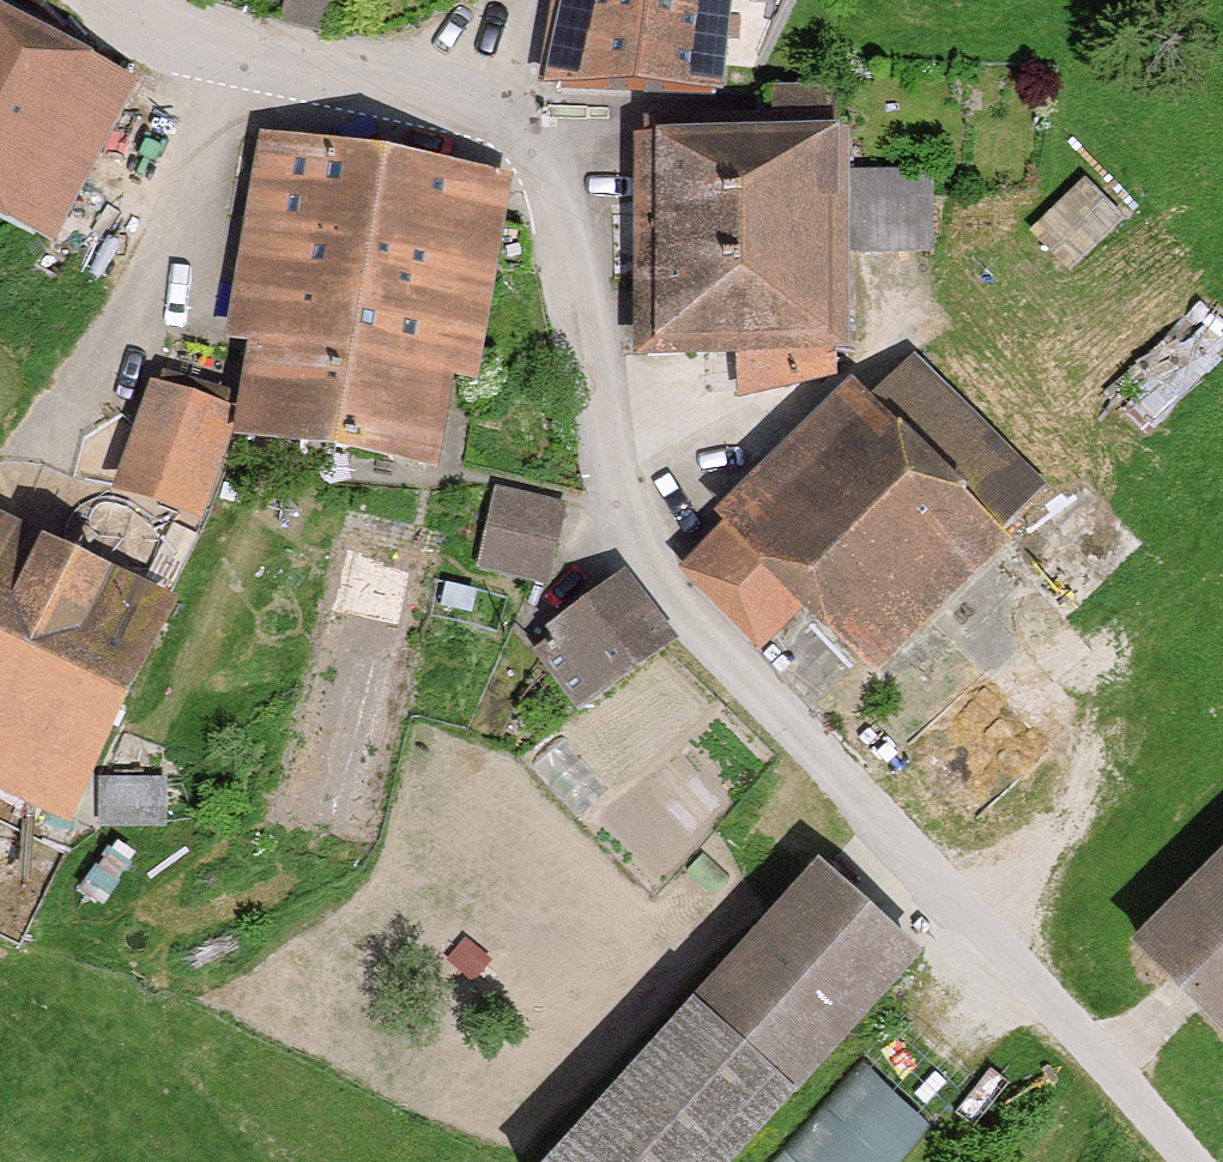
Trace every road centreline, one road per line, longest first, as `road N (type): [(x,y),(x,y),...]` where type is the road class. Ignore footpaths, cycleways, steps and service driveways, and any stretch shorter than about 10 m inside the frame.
road 1 (residential): [(1201,1161),(651,568),(624,517),(556,195),(545,154),(528,133),(494,116),(252,62),(111,0)]

